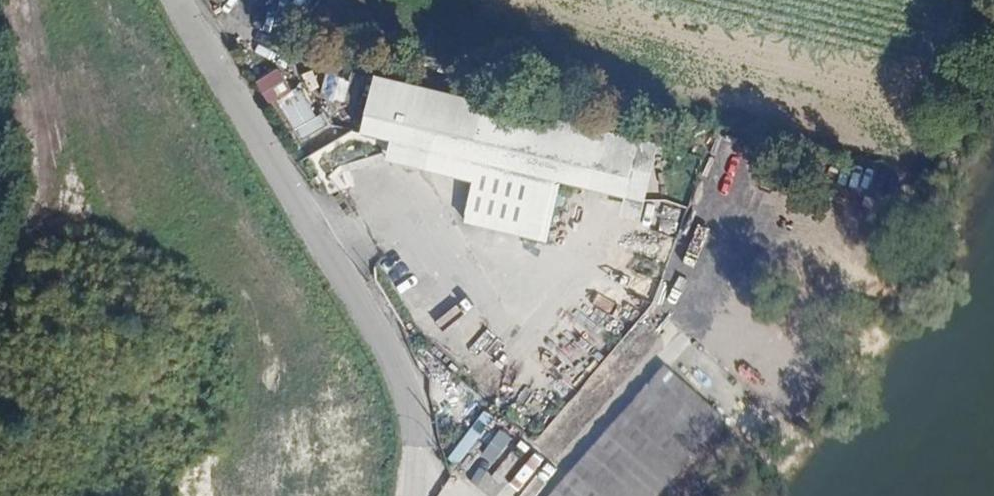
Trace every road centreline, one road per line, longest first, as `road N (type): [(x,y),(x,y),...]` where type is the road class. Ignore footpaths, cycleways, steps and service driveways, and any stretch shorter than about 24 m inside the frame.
road 1 (unclassified): [(184,0),(199,38),(328,236),(406,375),(420,423),(416,495)]

